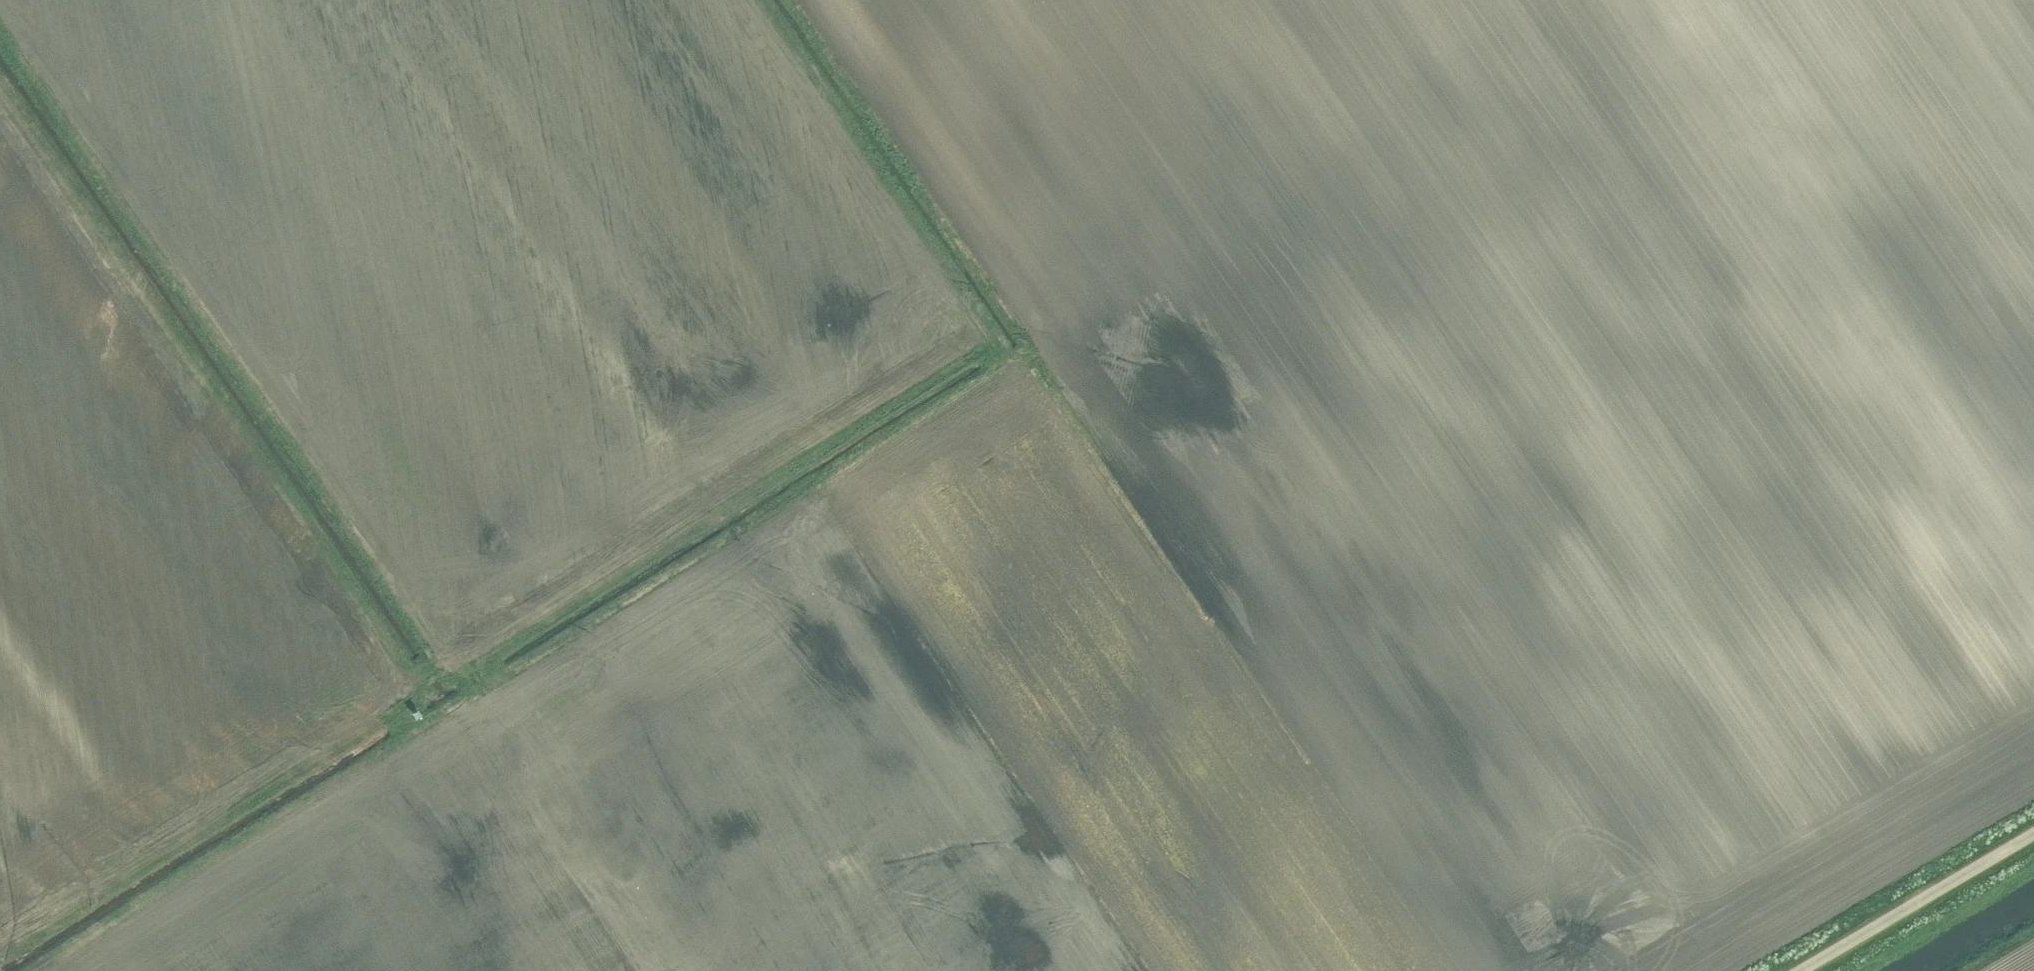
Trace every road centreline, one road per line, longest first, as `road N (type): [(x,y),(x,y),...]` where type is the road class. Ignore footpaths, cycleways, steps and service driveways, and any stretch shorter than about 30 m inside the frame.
road 1 (unclassified): [(1796,970),(2033,831)]

